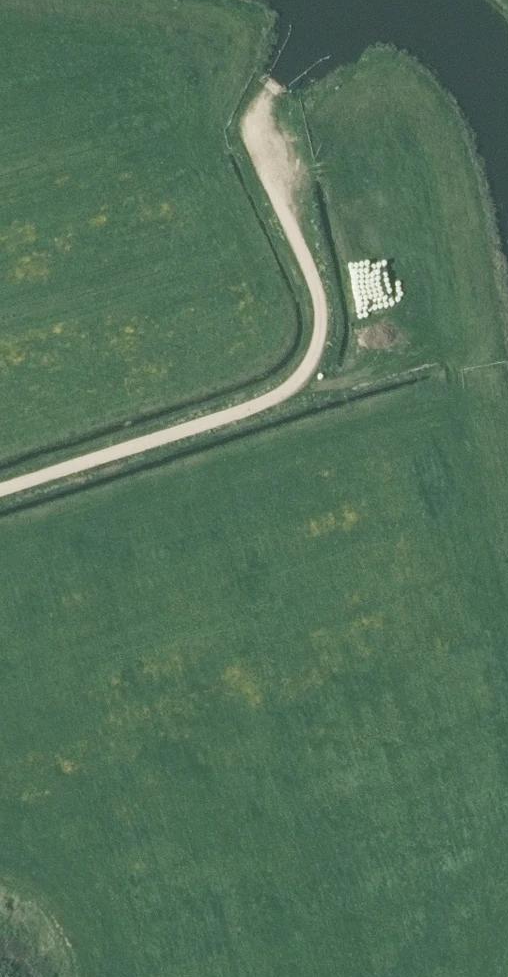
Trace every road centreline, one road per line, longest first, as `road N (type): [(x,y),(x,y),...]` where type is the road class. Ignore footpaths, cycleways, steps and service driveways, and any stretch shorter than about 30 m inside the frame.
road 1 (track): [(0,491),(270,401),(313,362),(316,289),(263,159),(258,124),(274,80)]

